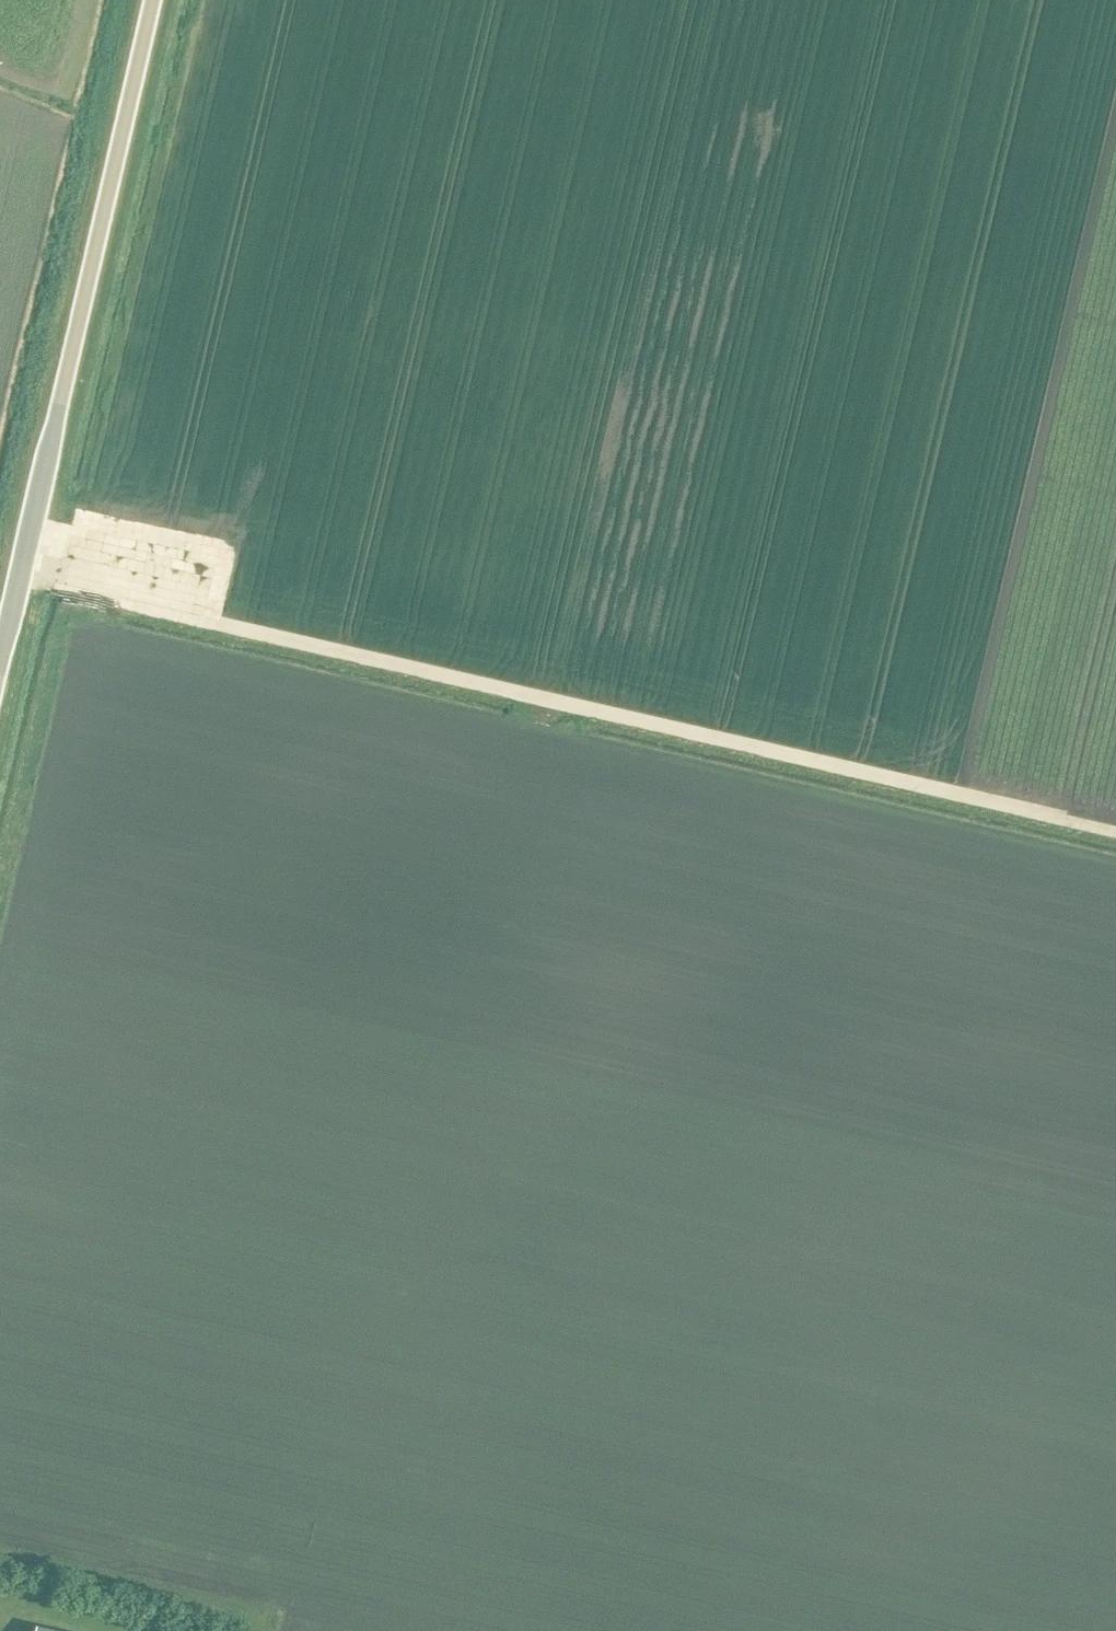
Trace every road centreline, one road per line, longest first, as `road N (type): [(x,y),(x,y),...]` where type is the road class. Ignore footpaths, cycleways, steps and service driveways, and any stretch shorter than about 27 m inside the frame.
road 1 (unclassified): [(1115,818),(557,701),(43,567)]
road 2 (track): [(322,1630),(534,694)]
road 3 (unclassified): [(43,567),(170,0)]
road 4 (unclassified): [(0,738),(43,567)]

